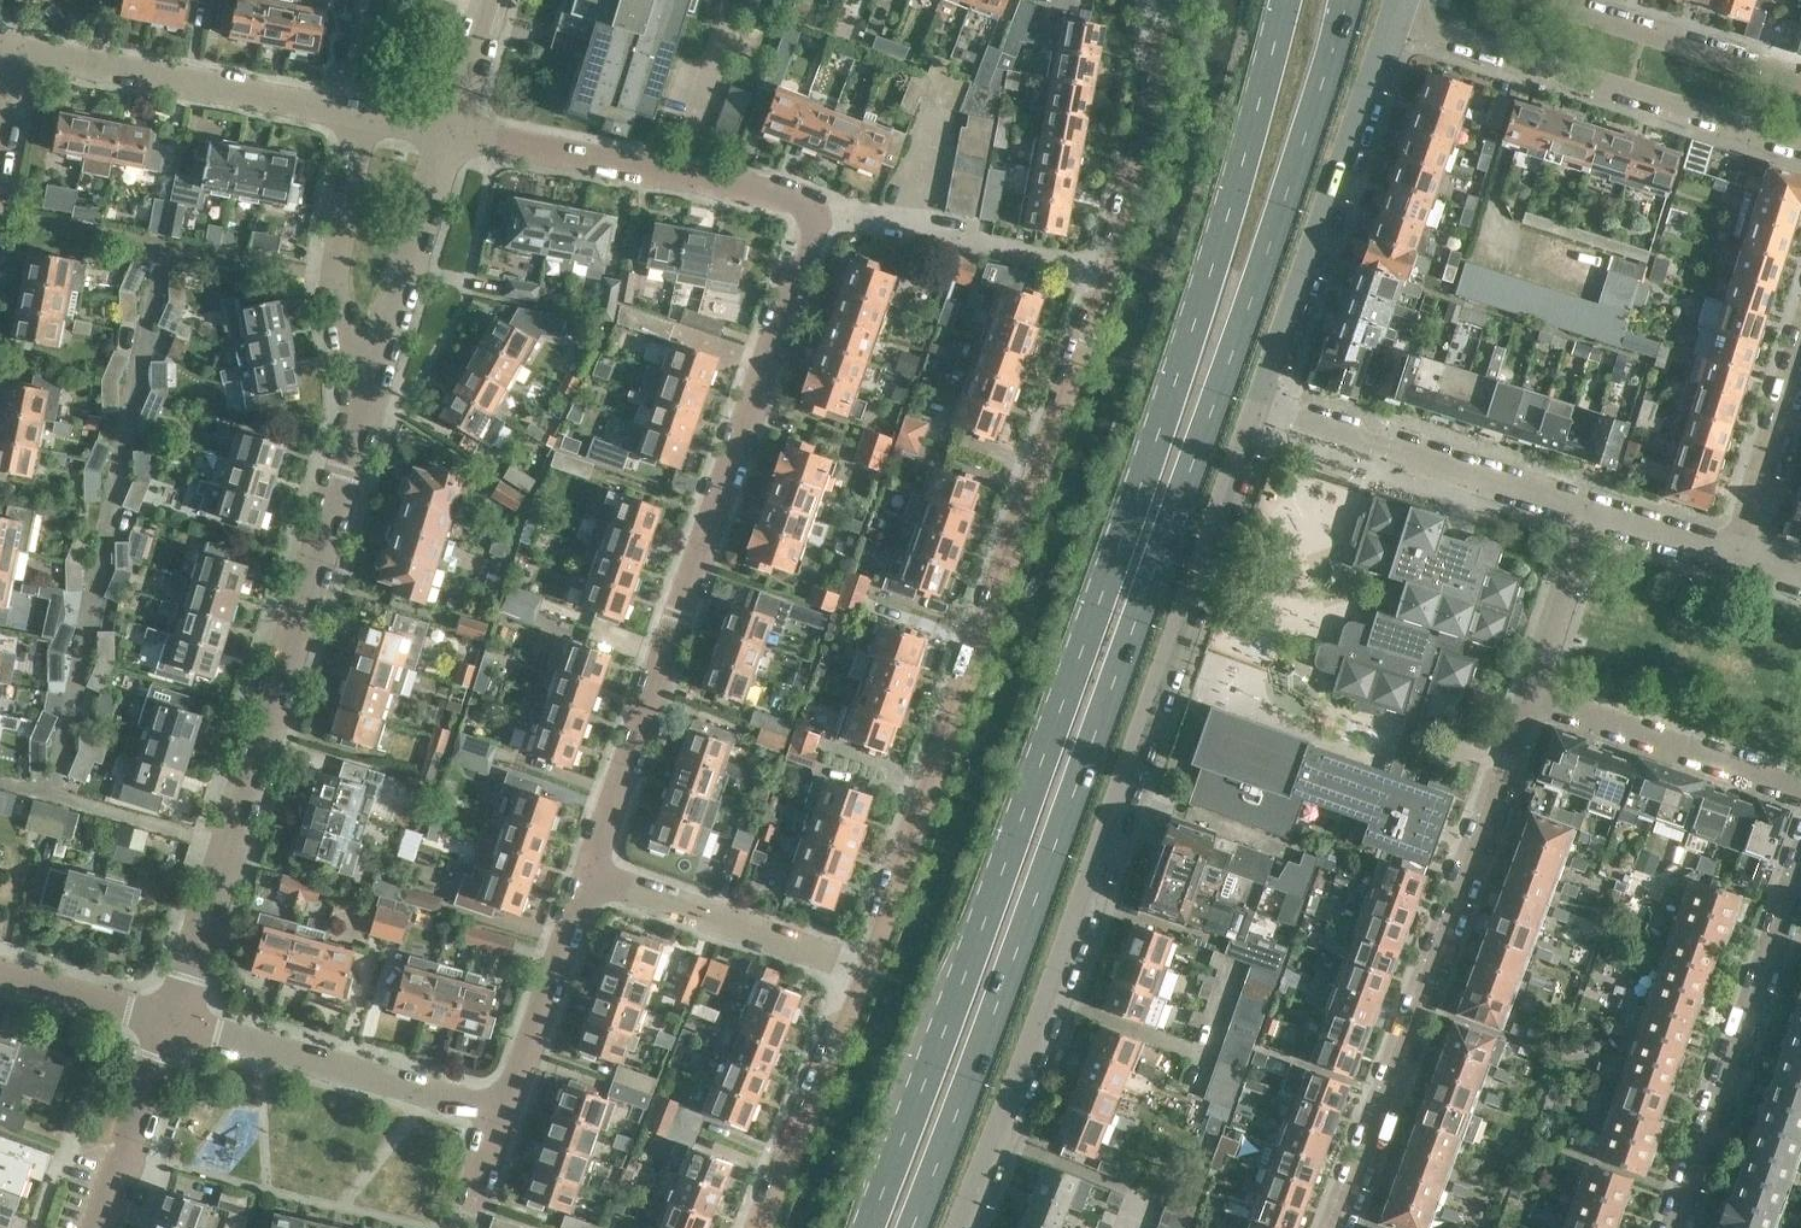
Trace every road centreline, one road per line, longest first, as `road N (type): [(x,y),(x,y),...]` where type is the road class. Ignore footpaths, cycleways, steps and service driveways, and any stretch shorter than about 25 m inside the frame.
road 1 (primary): [(911,1227),(1258,275),(1345,0)]
road 2 (primary): [(1283,0),(1201,296),(1116,551),(864,1227)]
road 3 (tertiary): [(971,1227),(1057,1010),(1270,402)]
road 4 (residential): [(864,949),(1086,270)]
road 5 (residential): [(599,860),(811,216)]
road 6 (residential): [(171,1019),(368,401)]
road 7 (residential): [(1331,1227),(1518,698)]
road 8 (residential): [(1400,24),(1800,148)]
road 9 (tertiary): [(1270,402),(1400,24)]
road 10 (residential): [(1674,1227),(1800,865)]
road 11 (residential): [(811,216),(771,192),(452,127)]
road 12 (unclassified): [(504,1107),(422,1097),(171,1019)]
road 13 (residential): [(13,56),(352,114)]
road 14 (residential): [(1582,506),(1270,402)]
road 15 (residential): [(757,1227),(864,949)]
road 16 (residential): [(1518,698),(1800,790)]
road 17 (residential): [(368,401),(332,275),(354,147),(352,114)]
road 18 (residential): [(368,401),(452,127)]
road 19 (residential): [(1086,270),(1166,0)]
road 20 (residential): [(1086,270),(958,238),(811,216)]
road 21 (residential): [(864,949),(599,860)]
road 22 (unclassified): [(504,1107),(599,860)]
road 23 (residential): [(1800,78),(1548,0)]
road 24 (unclassified): [(99,1227),(171,1019)]
road 25 (residential): [(1738,554),(1800,350)]
road 26 (residential): [(1518,698),(1582,506)]
road 27 (unclassified): [(171,1019),(0,967)]
road 28 (residential): [(1738,554),(1582,506)]
road 29 (residential): [(452,127),(489,0)]
road 30 (unclassified): [(457,1219),(504,1107)]

